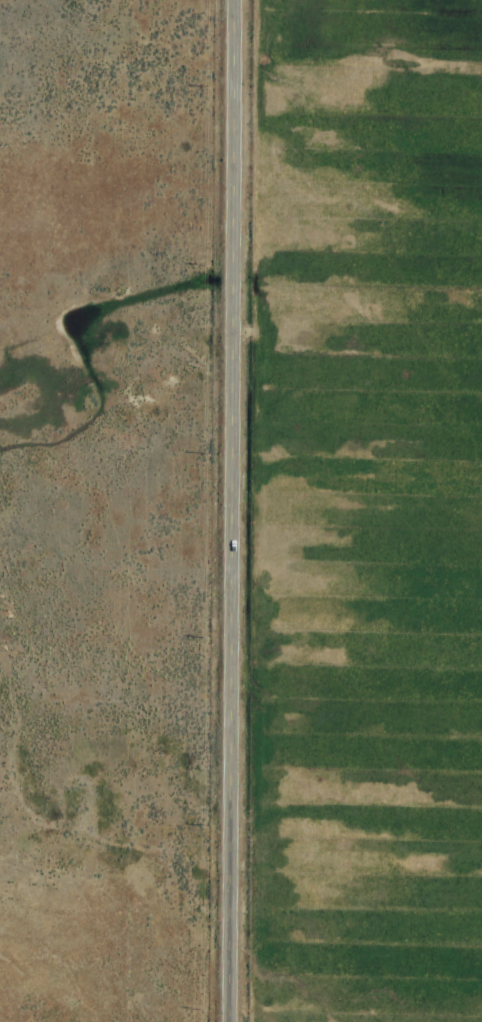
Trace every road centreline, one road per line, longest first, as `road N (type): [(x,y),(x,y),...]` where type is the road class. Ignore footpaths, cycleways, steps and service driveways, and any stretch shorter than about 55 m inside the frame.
road 1 (secondary): [(233,1021),(232,0)]

